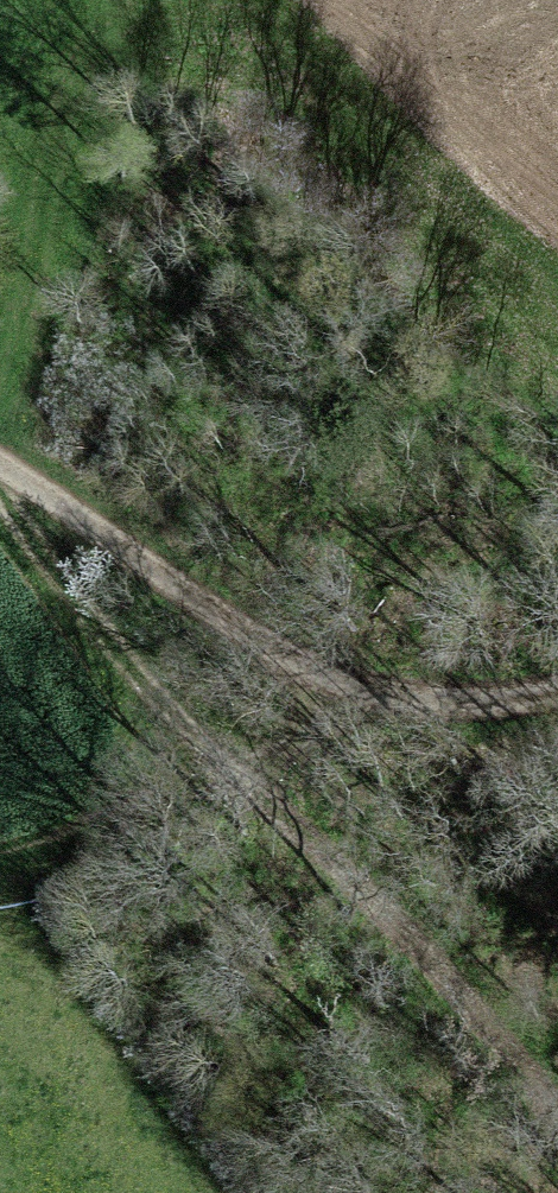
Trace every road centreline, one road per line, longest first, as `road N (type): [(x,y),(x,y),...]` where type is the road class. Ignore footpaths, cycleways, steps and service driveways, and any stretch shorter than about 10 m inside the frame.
road 1 (track): [(0,466),(145,567),(348,683),(415,700),(508,703),(557,694)]
road 2 (track): [(557,1100),(428,952),(227,771),(304,733),(348,683)]
road 3 (track): [(0,865),(88,844),(227,771),(0,494)]

